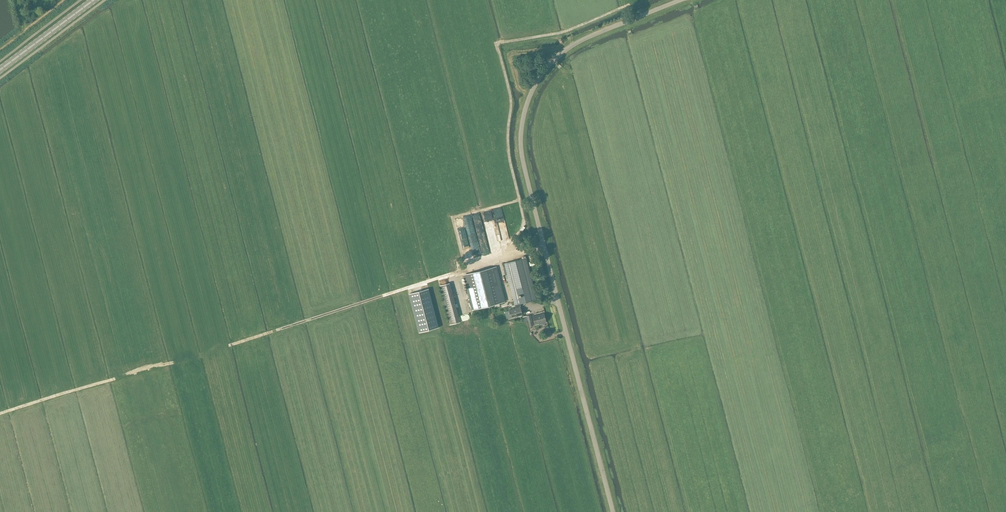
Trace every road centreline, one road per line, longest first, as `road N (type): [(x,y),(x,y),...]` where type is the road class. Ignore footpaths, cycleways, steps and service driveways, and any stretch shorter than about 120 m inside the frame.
road 1 (unclassified): [(680,0),(567,48),(540,75),(521,122),(525,169),(613,511)]
road 2 (track): [(0,415),(453,273)]
road 3 (track): [(505,259),(523,218),(508,137),(511,99),(496,43),(565,31),(630,5)]

